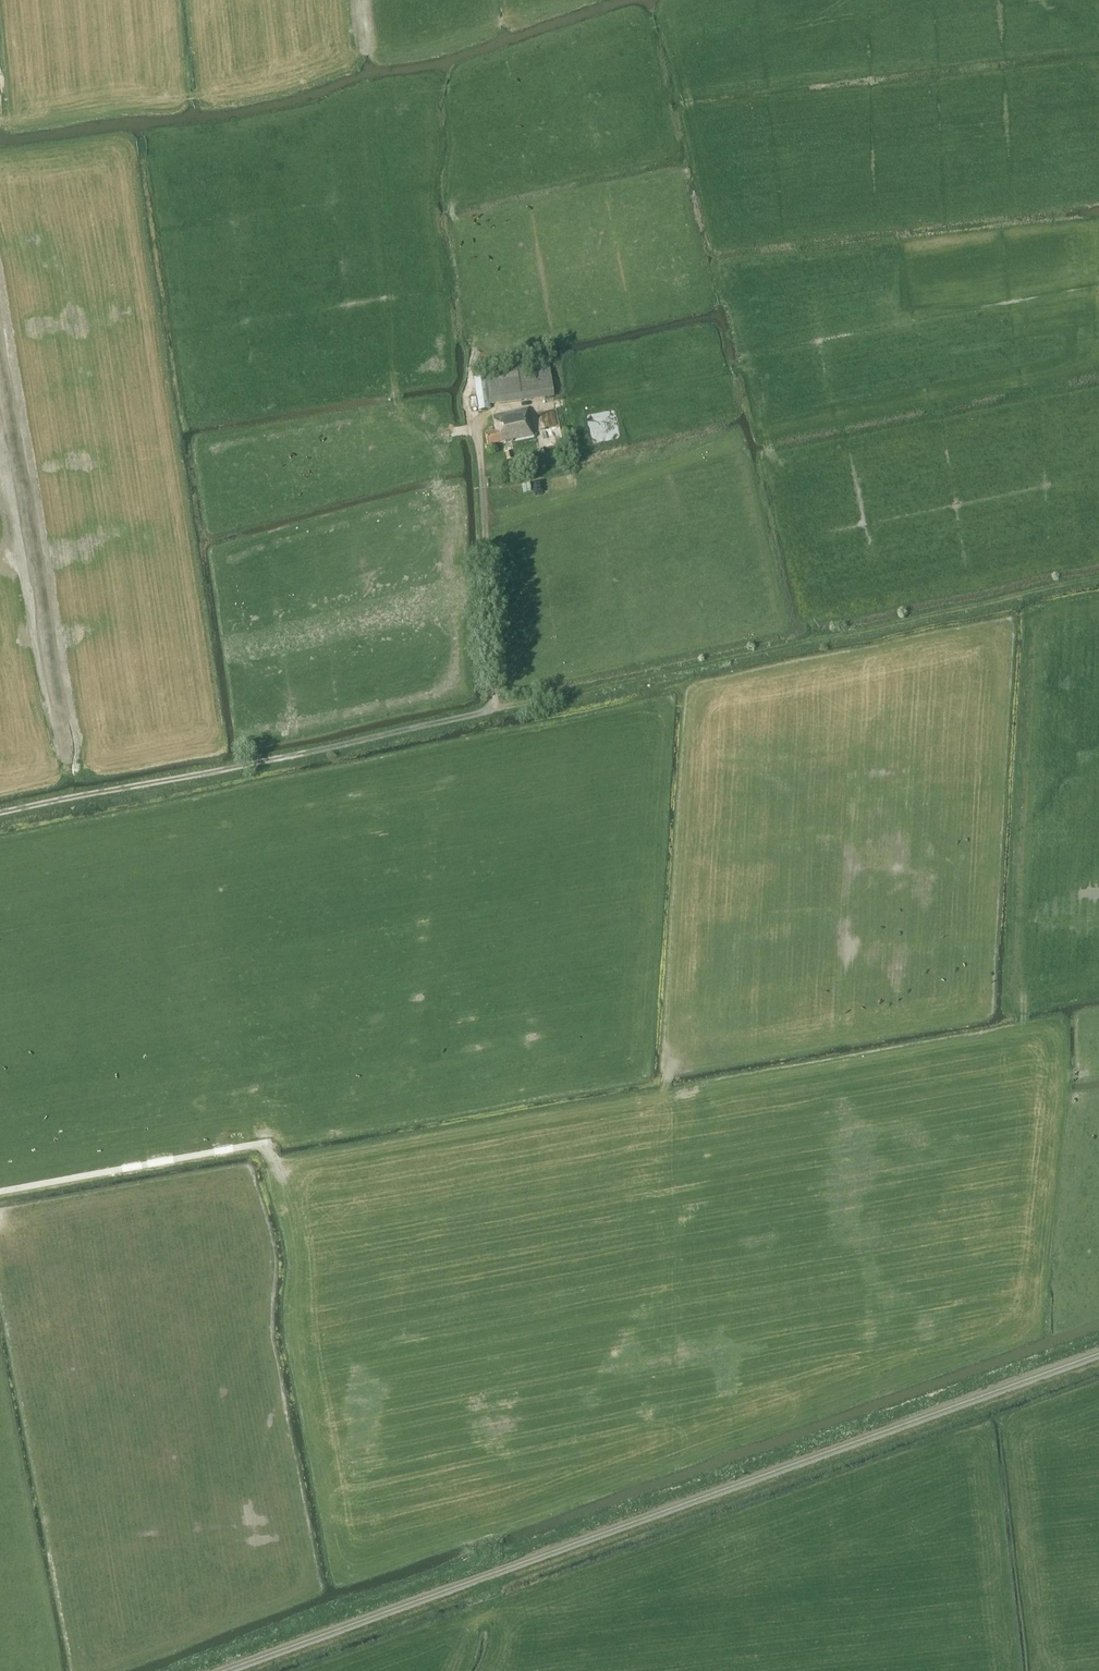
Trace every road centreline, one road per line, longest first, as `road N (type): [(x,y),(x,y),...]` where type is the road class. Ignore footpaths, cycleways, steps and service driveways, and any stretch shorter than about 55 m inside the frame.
road 1 (track): [(492,712),(1098,582)]
road 2 (unclassified): [(0,815),(492,712)]

